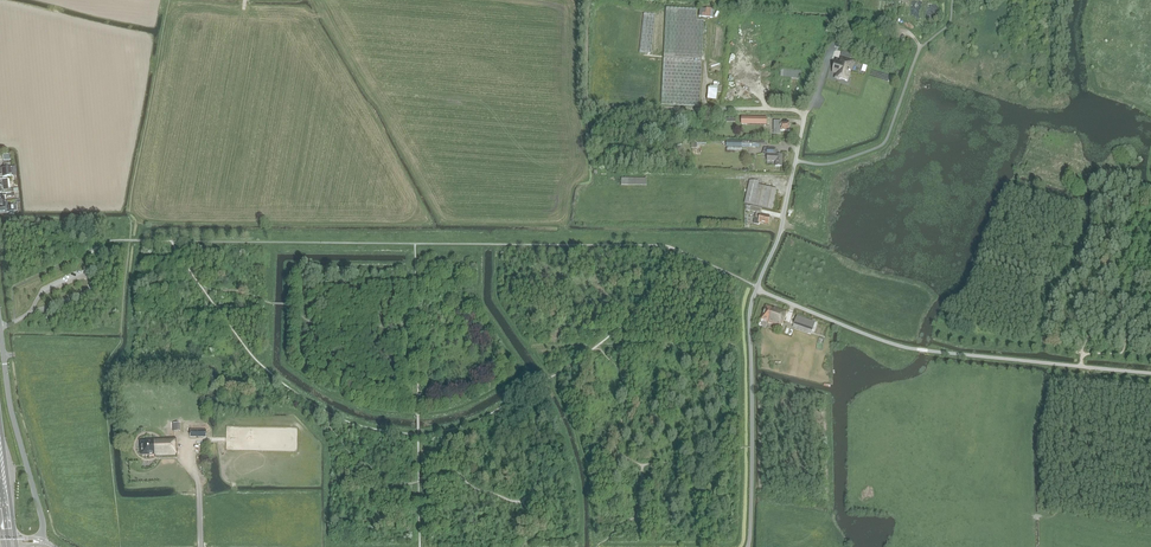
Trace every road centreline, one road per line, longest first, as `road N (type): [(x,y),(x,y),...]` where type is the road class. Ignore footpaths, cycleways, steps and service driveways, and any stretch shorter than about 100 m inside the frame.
road 1 (unclassified): [(756,290),(910,348),(1150,373)]
road 2 (unclassified): [(589,0),(590,103),(799,110),(805,114),(795,161)]
road 3 (unclassified): [(747,546),(750,313),(756,290)]
road 4 (unclassified): [(43,543),(0,328)]
road 5 (unclassified): [(795,161),(826,164),(881,146),(921,47)]
road 6 (unclassified): [(756,290),(795,161)]

